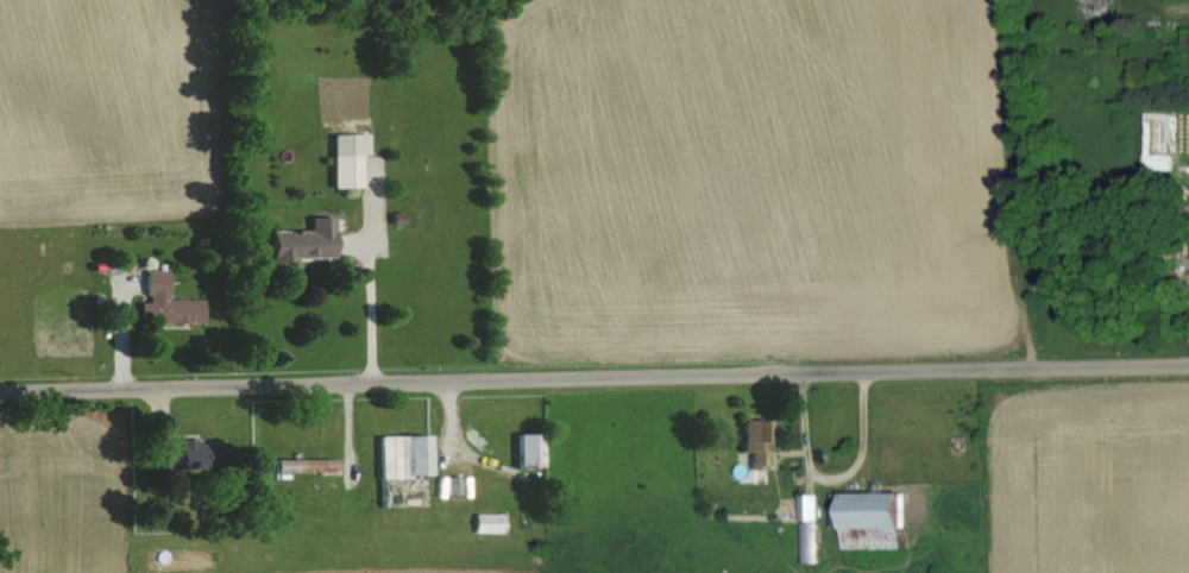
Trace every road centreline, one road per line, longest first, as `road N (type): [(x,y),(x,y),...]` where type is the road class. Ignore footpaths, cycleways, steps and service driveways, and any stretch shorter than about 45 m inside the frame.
road 1 (residential): [(0,393),(1188,366)]

